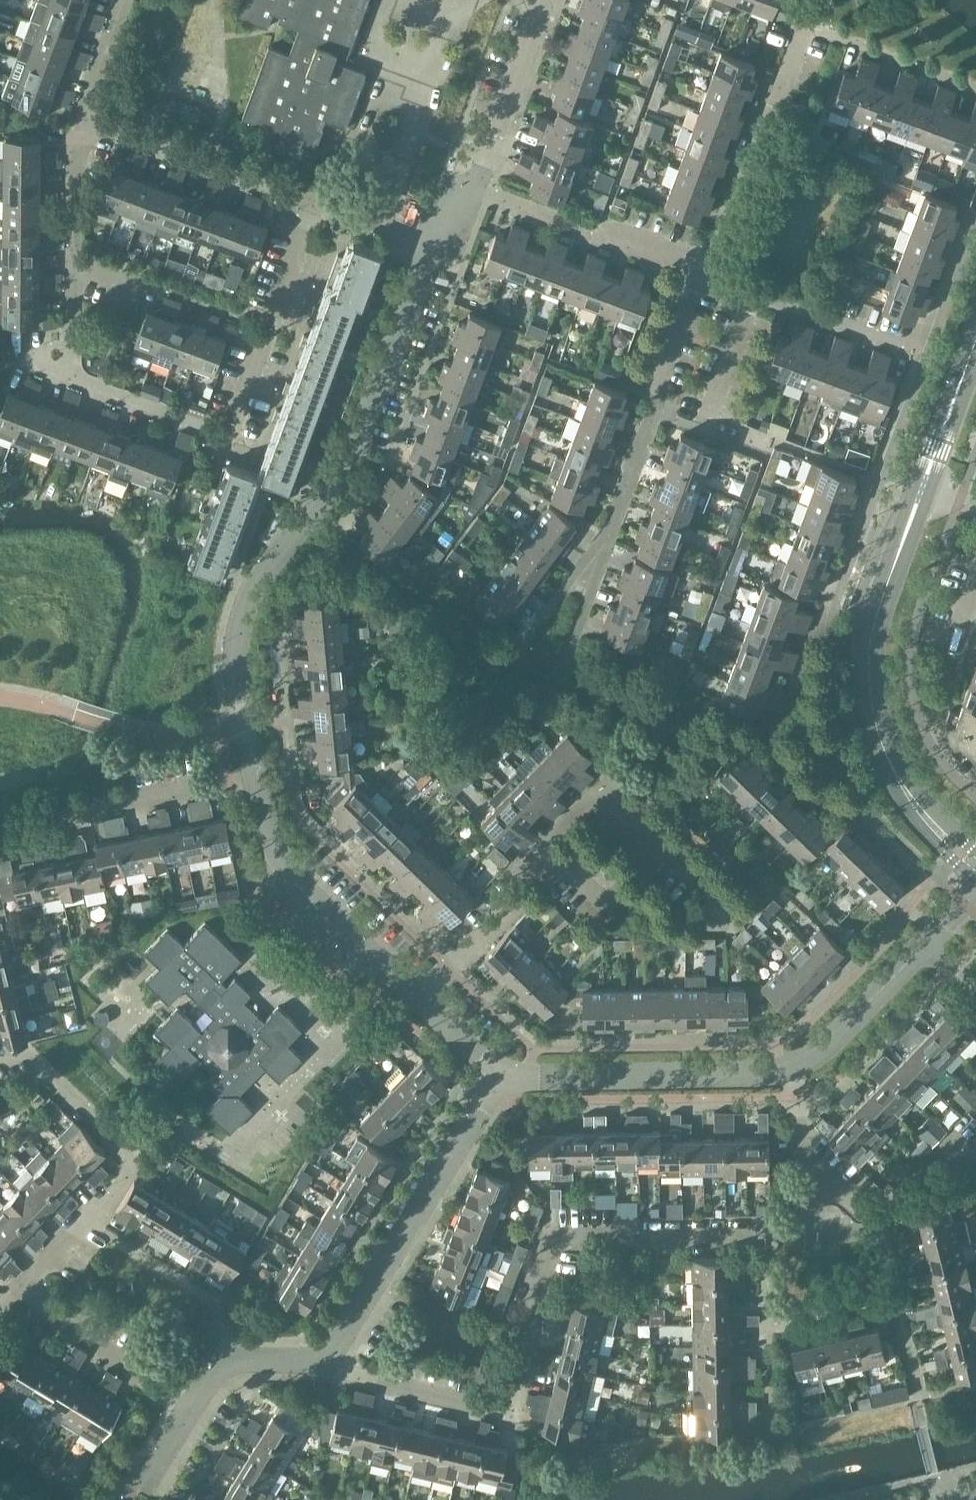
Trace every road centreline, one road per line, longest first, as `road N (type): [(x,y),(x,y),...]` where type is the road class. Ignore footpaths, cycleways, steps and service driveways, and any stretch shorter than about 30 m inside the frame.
road 1 (residential): [(313,1355),(506,1412),(558,1238),(768,1236),(829,1182)]
road 2 (residential): [(259,780),(239,645),(245,610),(372,442),(436,247)]
road 3 (residential): [(194,1405),(18,1295),(141,1166),(21,1052),(0,1061)]
road 4 (tertiary): [(975,865),(898,777),(875,705),(878,619),(923,489)]
road 5 (residential): [(78,380),(234,438),(316,205)]
road 6 (residential): [(313,1355),(360,1326),(506,1076)]
road 7 (residential): [(706,277),(804,0)]
road 8 (residential): [(796,1071),(506,1076)]
road 9 (residential): [(424,1004),(280,872),(259,780)]
road 10 (residential): [(424,1004),(603,800)]
road 11 (residential): [(78,380),(75,151),(86,118)]
road 12 (residential): [(316,205),(86,118)]
road 13 (residential): [(706,277),(476,193)]
road 14 (residential): [(0,845),(56,831),(79,813),(231,785)]
road 15 (residential): [(927,357),(706,277)]
road 16 (residential): [(476,193),(538,17),(531,0)]
road 17 (residential): [(829,1182),(884,1211),(956,1136),(975,1155)]
road 18 (residential): [(929,945),(796,1071)]
road 19 (tertiary): [(923,489),(975,341)]
road 20 (residential): [(194,1405),(214,1378),(242,1362),(313,1355)]
road 21 (residential): [(436,247),(316,205)]
road 22 (residential): [(86,118),(129,0)]
road 23 (residential): [(829,1182),(801,1154),(796,1071)]
road 24 (residential): [(664,390),(706,277)]

